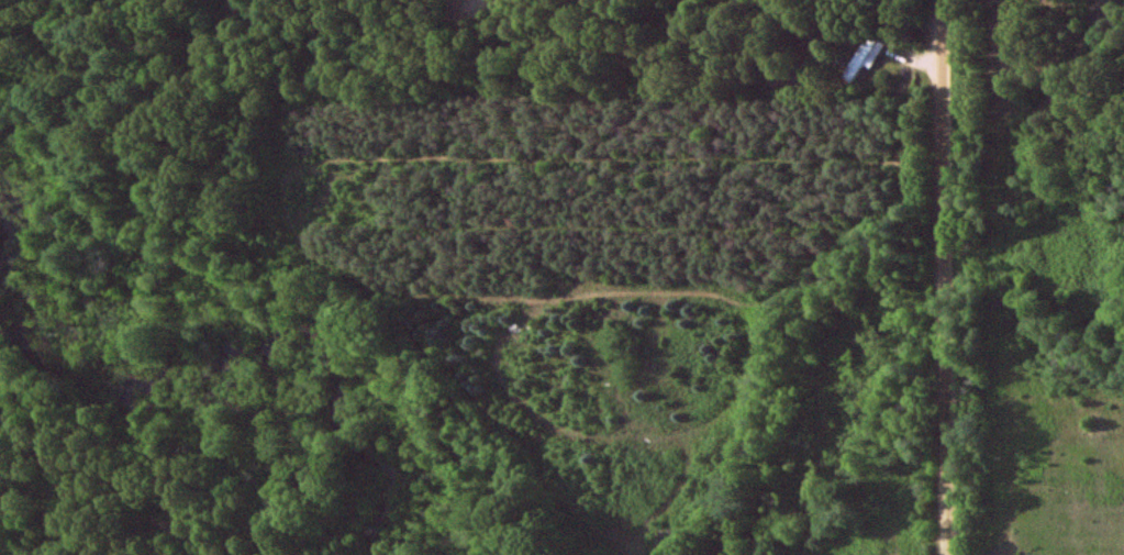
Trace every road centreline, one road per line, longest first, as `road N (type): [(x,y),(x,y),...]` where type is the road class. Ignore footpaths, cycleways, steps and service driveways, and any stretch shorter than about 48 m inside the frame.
road 1 (residential): [(949,554),(939,0)]

